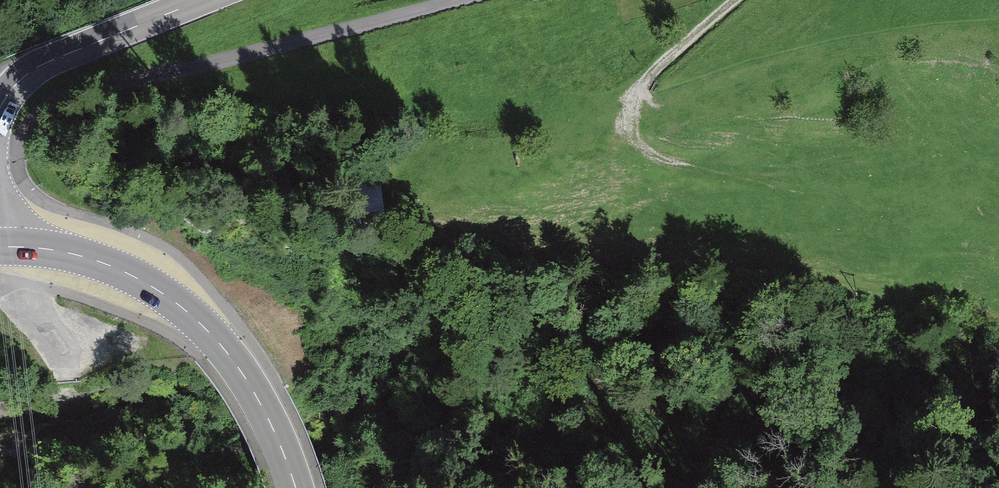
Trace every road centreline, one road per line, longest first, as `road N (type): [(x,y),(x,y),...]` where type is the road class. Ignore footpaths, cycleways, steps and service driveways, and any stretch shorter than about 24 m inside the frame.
road 1 (track): [(459,0),(110,83),(44,108),(0,162)]
road 2 (secondary): [(0,247),(83,256),(183,307),(230,356),(262,406),(297,487)]
road 3 (tertiary): [(0,108),(41,66),(201,0)]
road 4 (track): [(625,125),(635,93),(736,0)]
road 5 (track): [(625,125),(644,149),(678,167),(730,176)]

